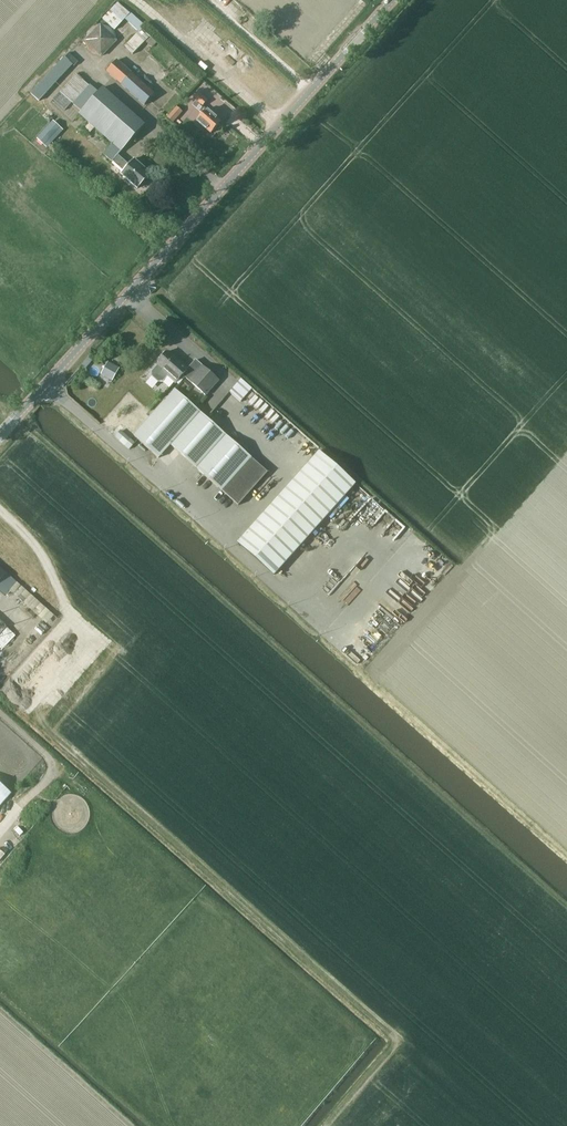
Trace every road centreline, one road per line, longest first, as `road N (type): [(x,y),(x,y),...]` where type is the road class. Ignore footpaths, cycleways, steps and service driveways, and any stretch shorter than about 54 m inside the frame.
road 1 (unclassified): [(0,435),(390,0)]

